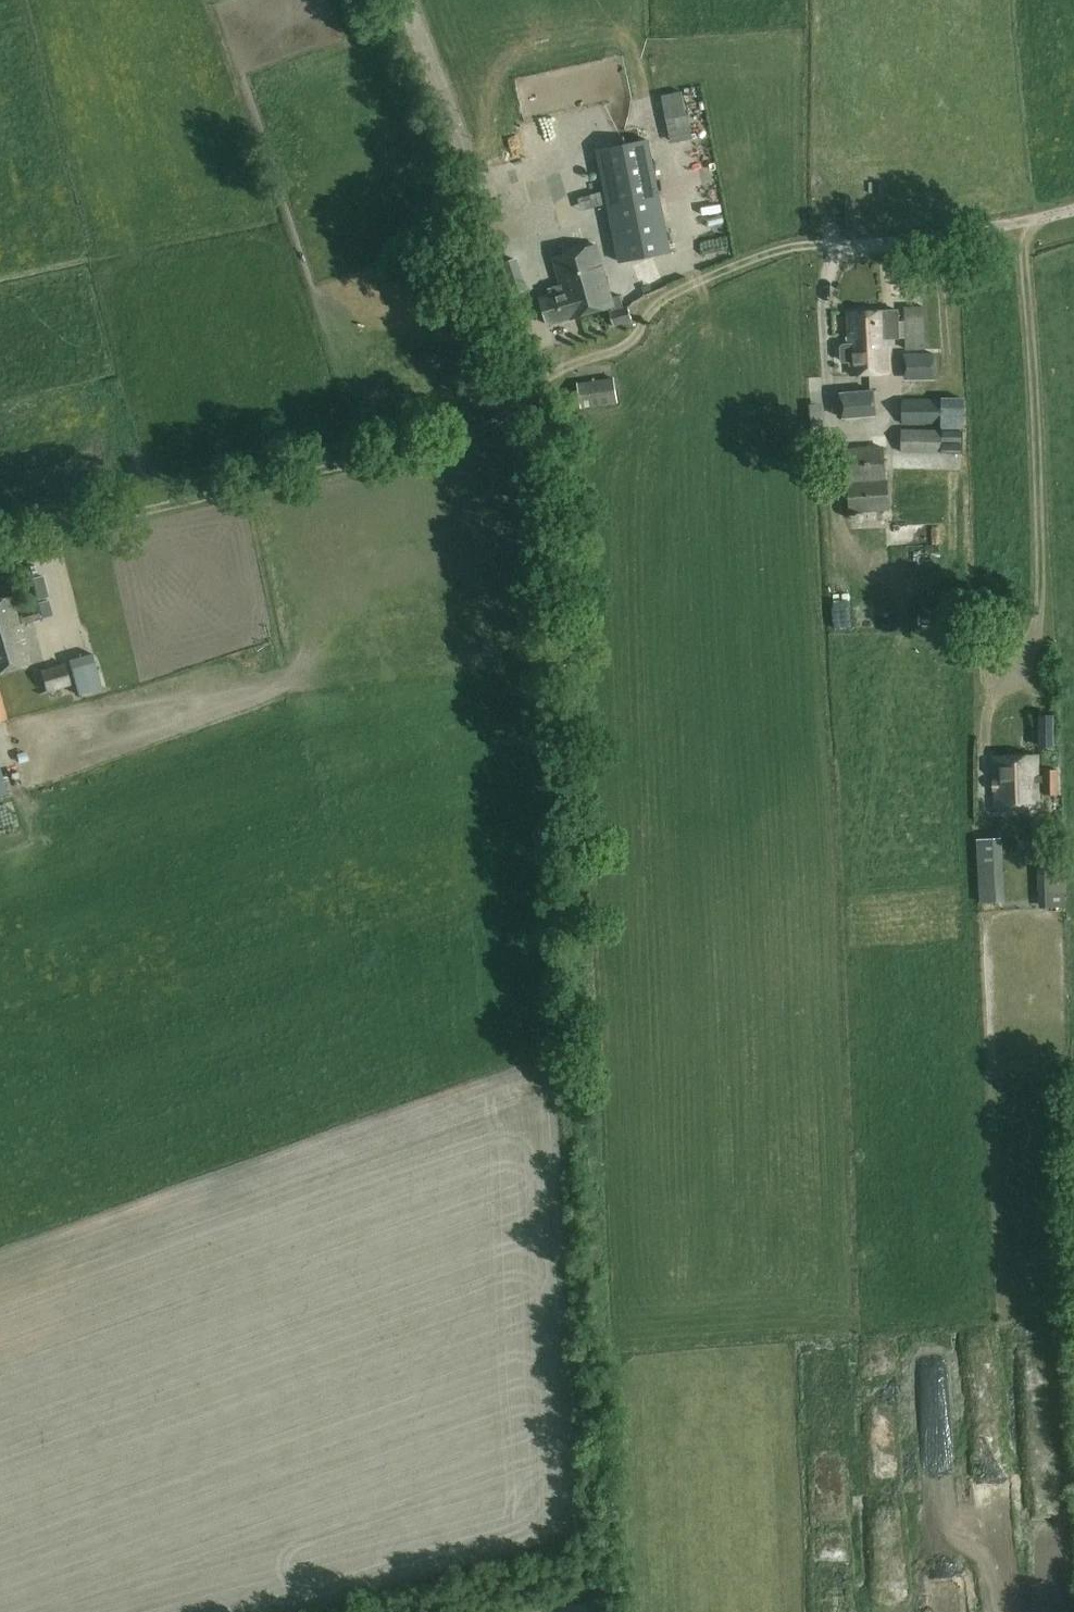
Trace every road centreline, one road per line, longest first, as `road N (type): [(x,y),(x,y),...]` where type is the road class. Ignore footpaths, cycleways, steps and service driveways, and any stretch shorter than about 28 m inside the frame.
road 1 (track): [(0,543),(483,431),(568,364),(627,344),(651,306),(752,257),(790,246),(930,240),(1073,208)]

